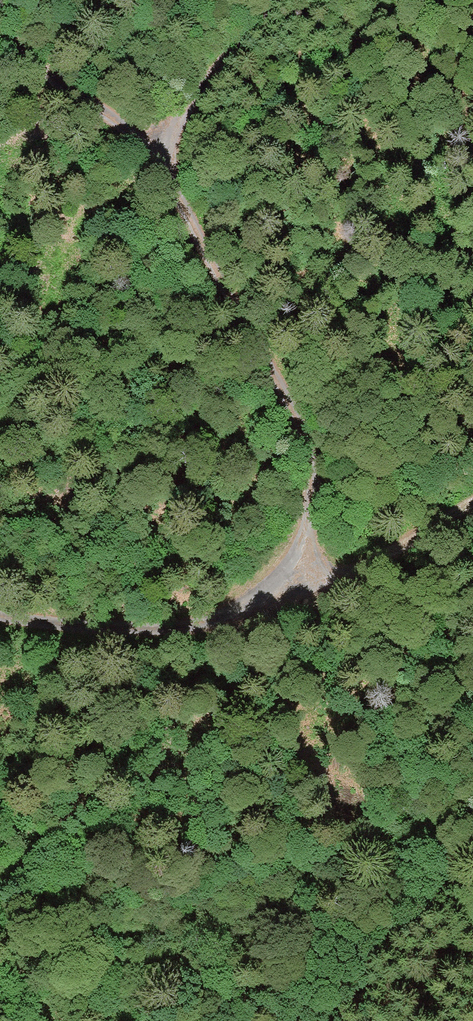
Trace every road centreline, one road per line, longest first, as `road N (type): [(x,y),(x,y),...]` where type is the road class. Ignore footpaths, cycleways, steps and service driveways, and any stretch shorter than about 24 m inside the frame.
road 1 (track): [(287,568),(310,493),(307,444),(287,393),(181,222),(166,143)]
road 2 (track): [(0,617),(182,627),(244,606),(287,568)]
road 3 (track): [(287,568),(322,577),(346,573),(472,503)]
road 4 (track): [(166,143),(119,124),(0,46)]
road 5 (track): [(166,143),(284,0)]

